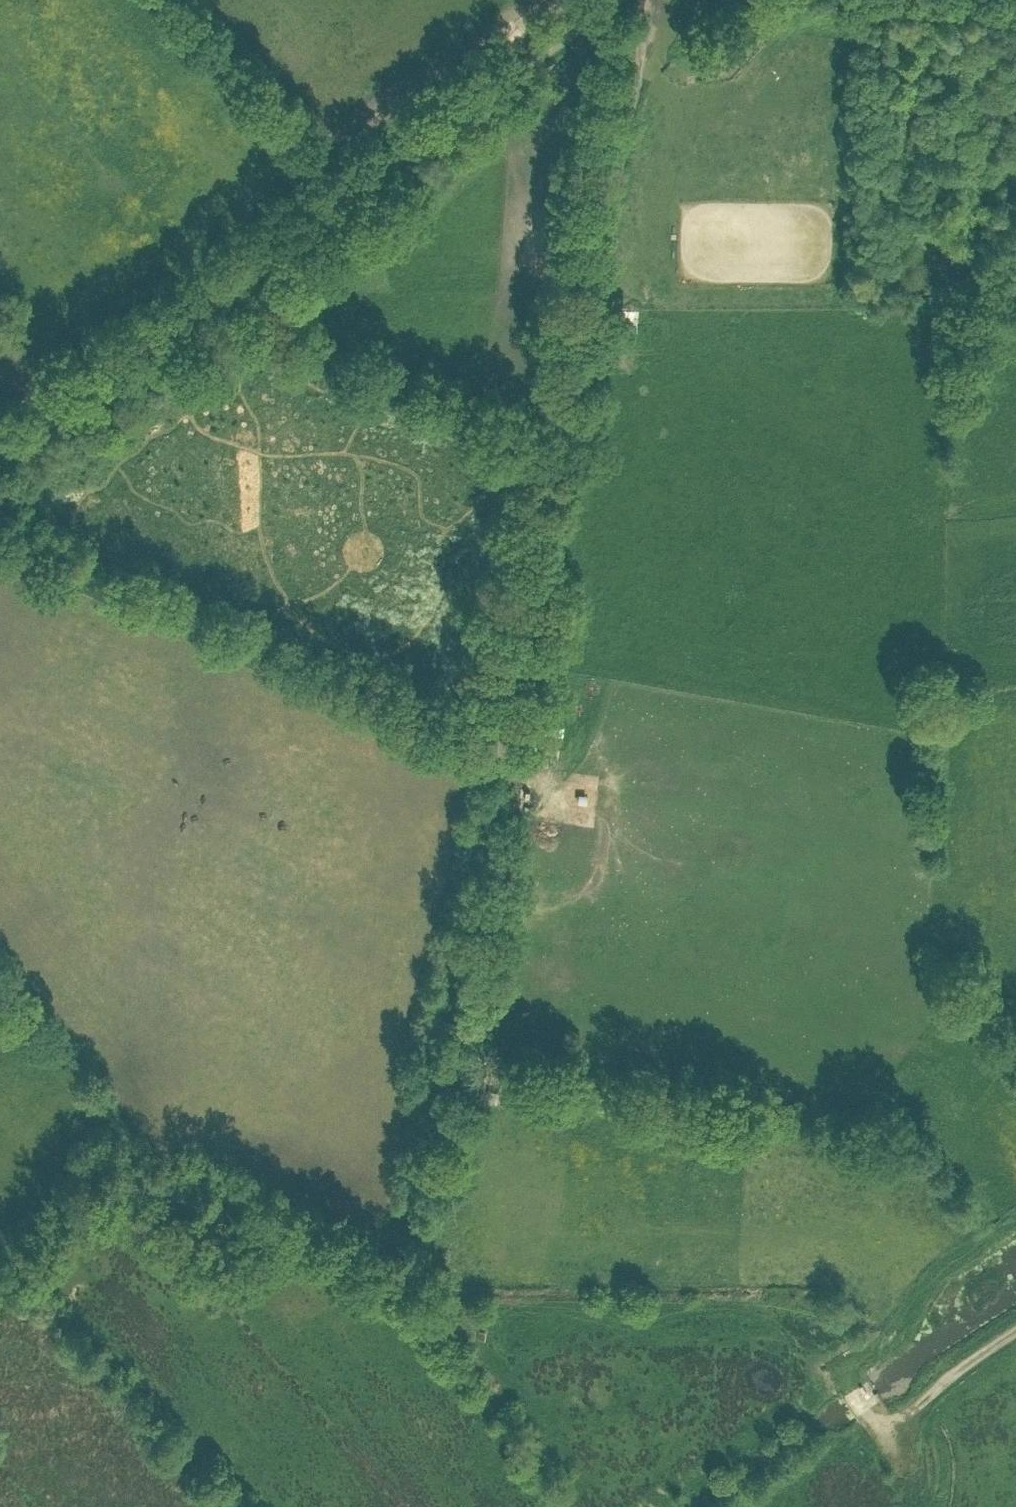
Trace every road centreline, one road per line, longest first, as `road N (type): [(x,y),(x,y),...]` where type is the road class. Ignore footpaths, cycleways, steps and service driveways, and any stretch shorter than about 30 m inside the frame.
road 1 (unclassified): [(0,461),(611,0)]
road 2 (track): [(653,0),(595,330)]
road 3 (track): [(854,1389),(877,1420),(895,1422),(1015,1329)]

